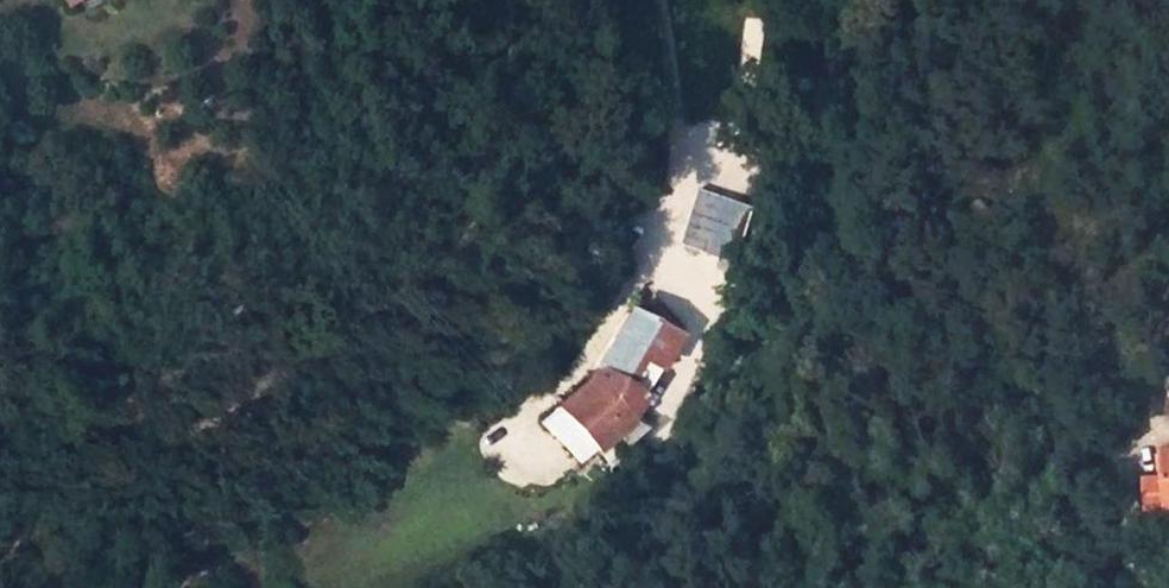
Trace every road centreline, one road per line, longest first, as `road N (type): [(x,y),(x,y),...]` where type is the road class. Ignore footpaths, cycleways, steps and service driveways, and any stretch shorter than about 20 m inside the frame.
road 1 (track): [(655,240),(682,135),(661,0)]

